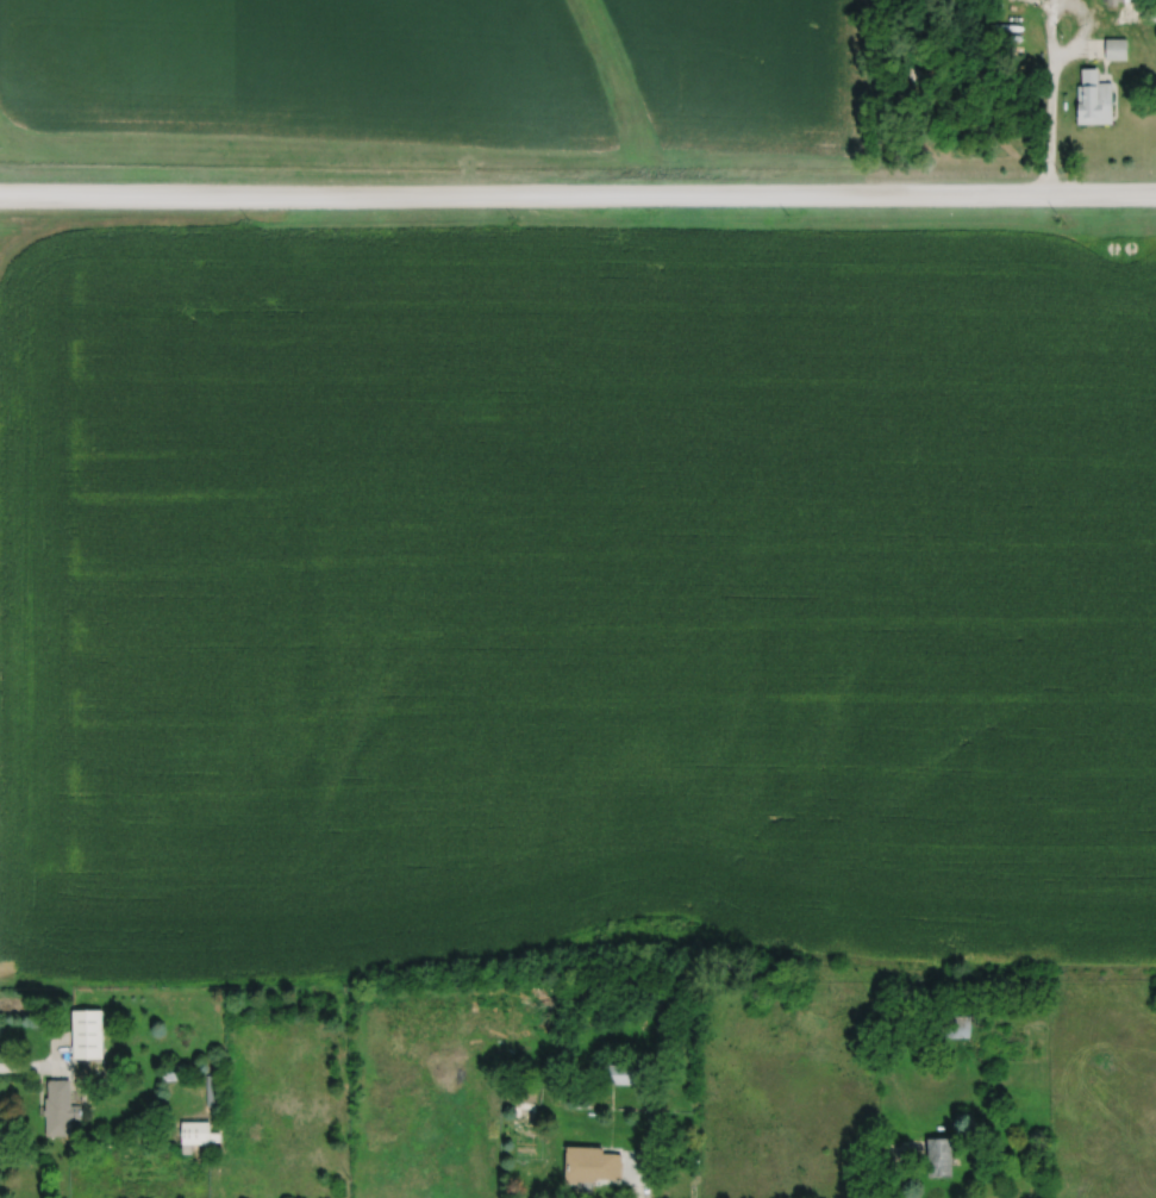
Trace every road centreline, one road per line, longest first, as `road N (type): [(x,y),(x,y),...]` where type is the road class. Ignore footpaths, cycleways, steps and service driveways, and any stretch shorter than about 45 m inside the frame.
road 1 (residential): [(0,195),(1155,199)]

